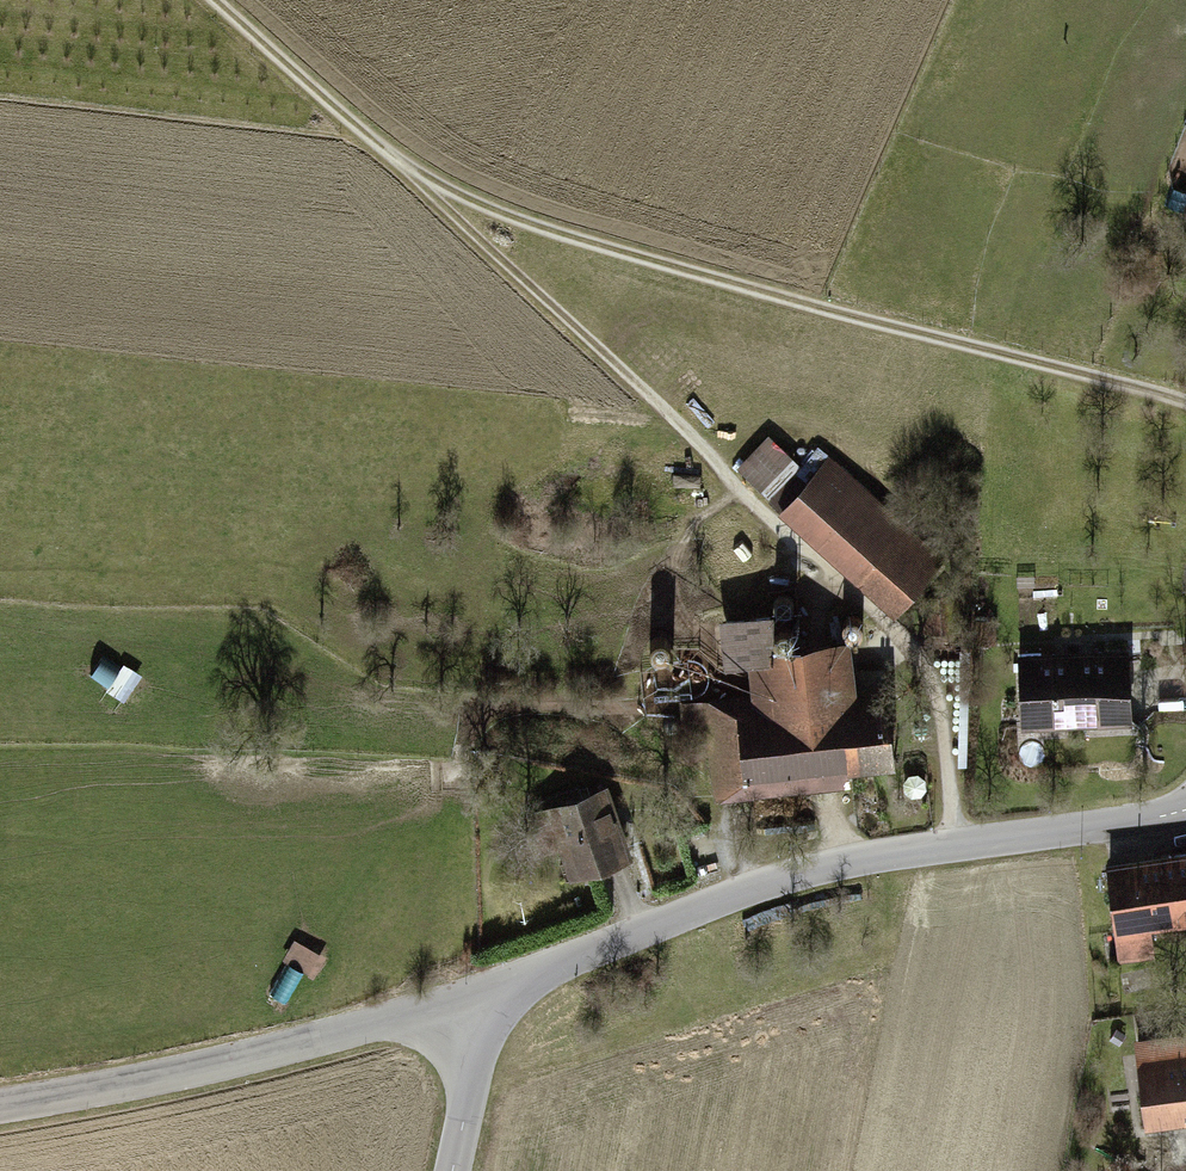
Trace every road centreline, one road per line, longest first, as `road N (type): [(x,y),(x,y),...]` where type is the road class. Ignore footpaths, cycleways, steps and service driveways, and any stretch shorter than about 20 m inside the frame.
road 1 (track): [(216,0),(396,161),(492,215),(1185,403)]
road 2 (unclassified): [(491,995),(846,864),(1185,814)]
road 3 (unclassified): [(0,1110),(129,1089),(491,995)]
road 4 (track): [(396,161),(705,446)]
road 5 (track): [(681,548),(647,604),(628,675),(634,718),(724,820),(753,893)]
road 6 (track): [(739,685),(698,641),(676,597),(681,548),(736,480)]
road 7 (unclassified): [(454,1170),(491,995)]

